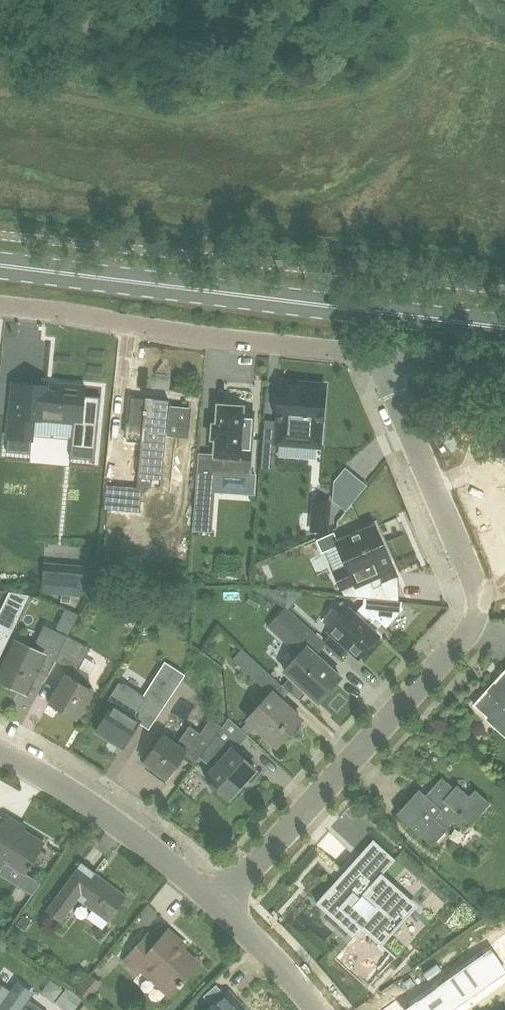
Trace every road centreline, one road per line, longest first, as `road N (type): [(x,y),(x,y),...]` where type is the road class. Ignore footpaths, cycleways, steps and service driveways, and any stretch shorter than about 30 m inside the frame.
road 1 (residential): [(221,904),(461,639),(475,614),(476,587),(392,388),(386,356)]
road 2 (primary): [(0,266),(504,327)]
road 3 (unclassified): [(386,356),(0,305)]
road 4 (residential): [(221,904),(98,808),(0,750)]
road 5 (residential): [(319,1009),(221,904)]

